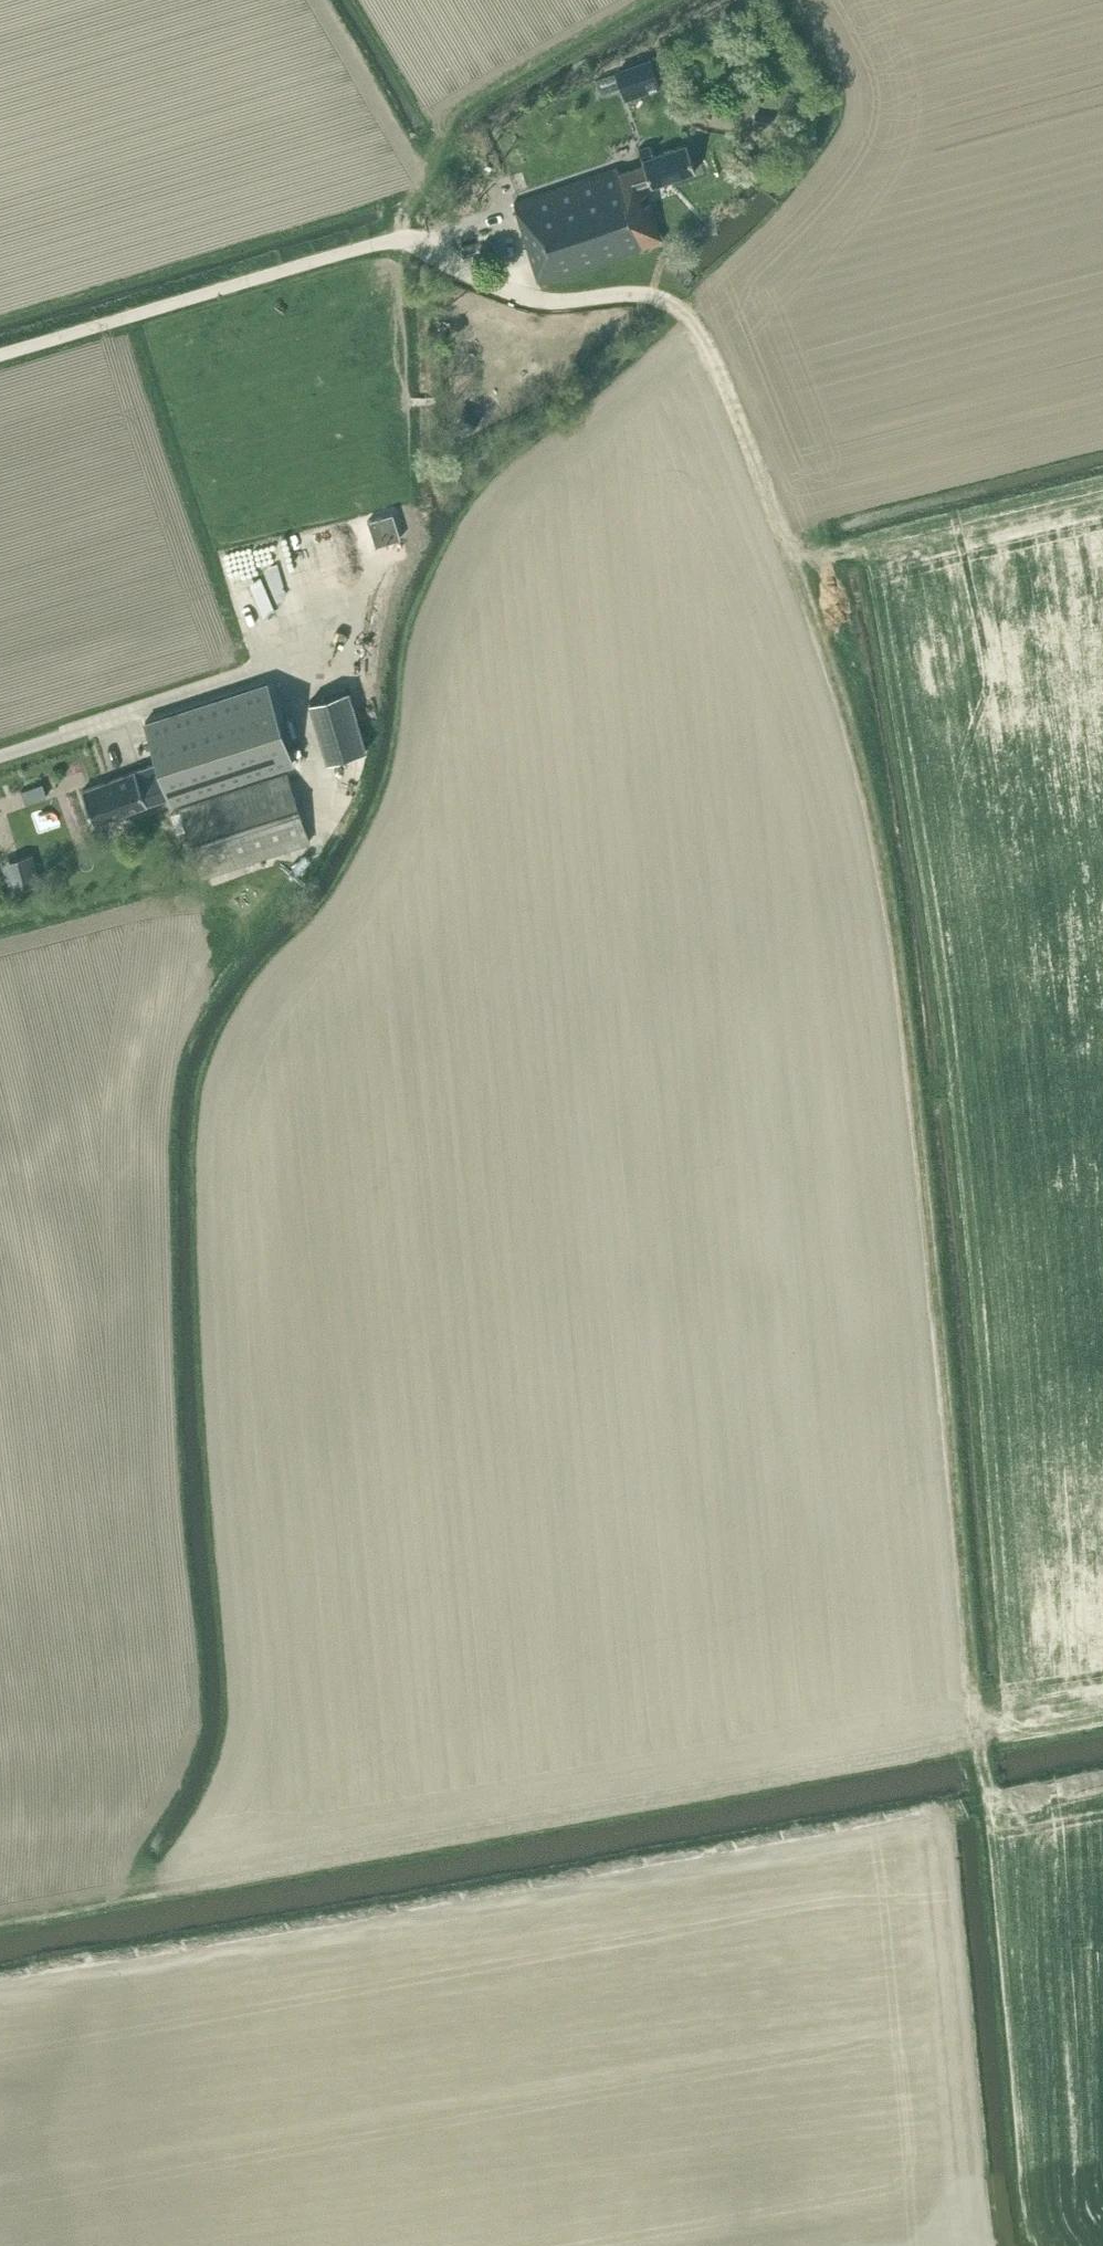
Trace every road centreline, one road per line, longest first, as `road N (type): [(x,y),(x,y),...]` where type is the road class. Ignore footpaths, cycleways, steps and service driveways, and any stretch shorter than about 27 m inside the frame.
road 1 (track): [(667,300),(702,333),(786,520),(847,724),(887,884),(919,1156)]
road 2 (unclassified): [(0,354),(423,233),(457,265),(543,299),(640,293),(667,300)]

